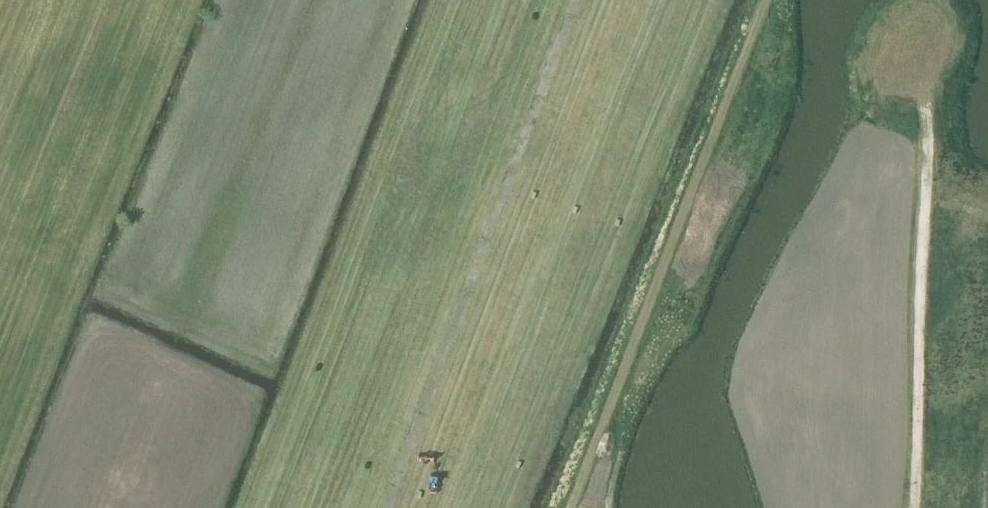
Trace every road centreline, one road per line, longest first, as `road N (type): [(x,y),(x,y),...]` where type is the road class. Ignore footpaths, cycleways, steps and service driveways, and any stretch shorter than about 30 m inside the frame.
road 1 (track): [(769,0),(570,507)]
road 2 (track): [(382,507),(580,0)]
road 3 (track): [(912,507),(921,465),(927,113)]

